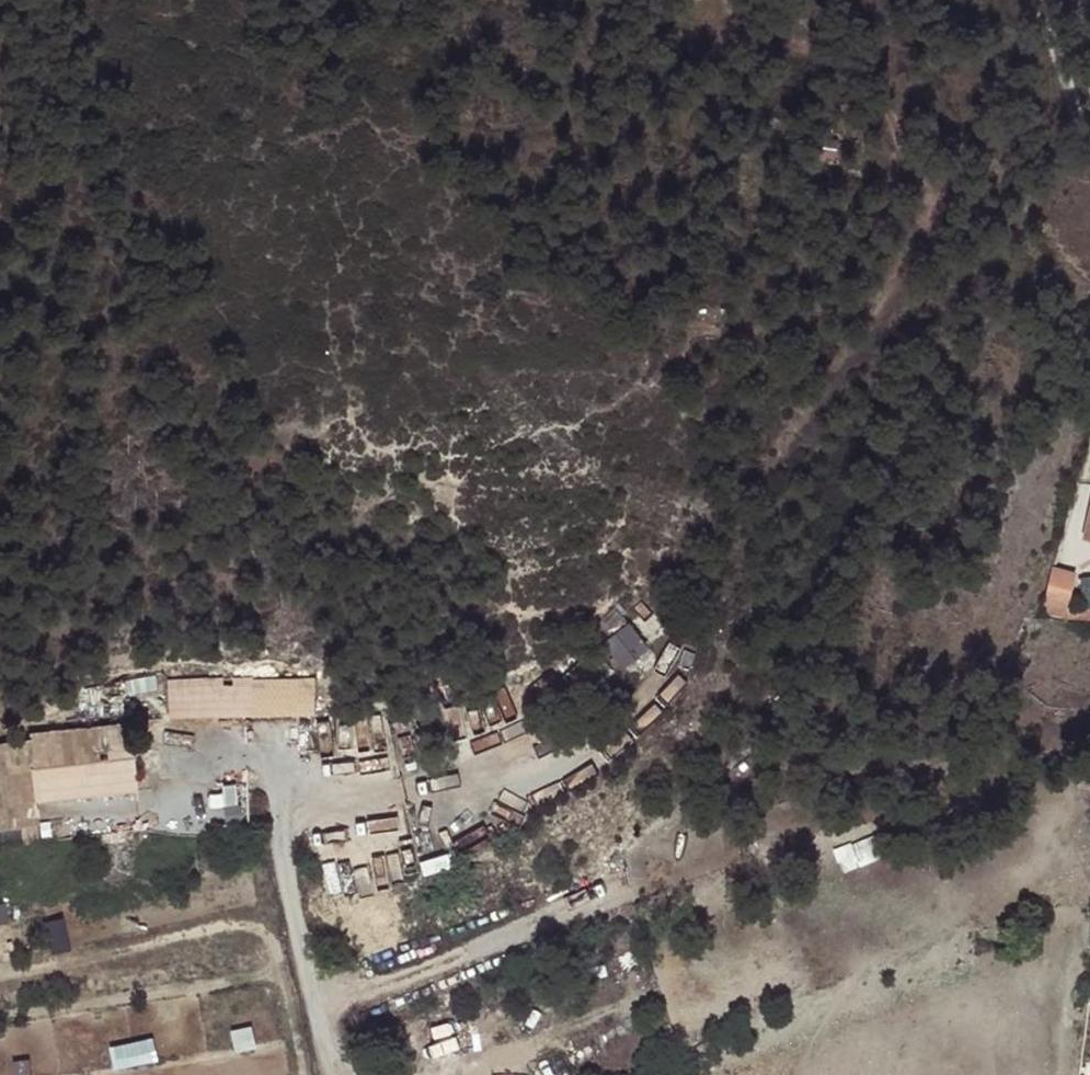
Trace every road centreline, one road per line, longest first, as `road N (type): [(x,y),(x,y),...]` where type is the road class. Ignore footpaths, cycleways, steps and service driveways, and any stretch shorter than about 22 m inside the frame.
road 1 (track): [(312,990),(636,893),(721,832)]
road 2 (track): [(335,1074),(271,789),(233,762),(150,769)]

